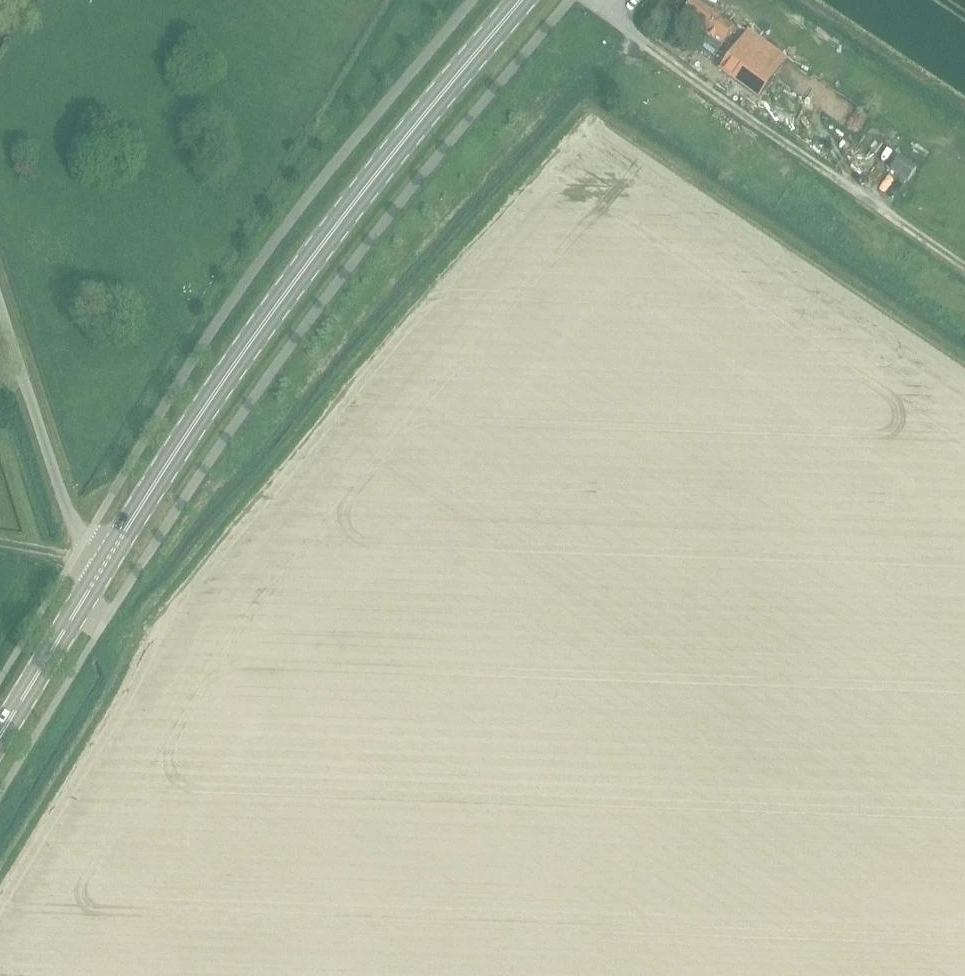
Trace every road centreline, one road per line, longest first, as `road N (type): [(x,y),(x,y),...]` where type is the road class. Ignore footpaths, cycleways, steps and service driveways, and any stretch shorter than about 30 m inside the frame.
road 1 (secondary): [(107,560),(278,304),(521,0)]
road 2 (unclassified): [(107,560),(70,516),(0,302)]
road 3 (secondary): [(0,737),(107,560)]

